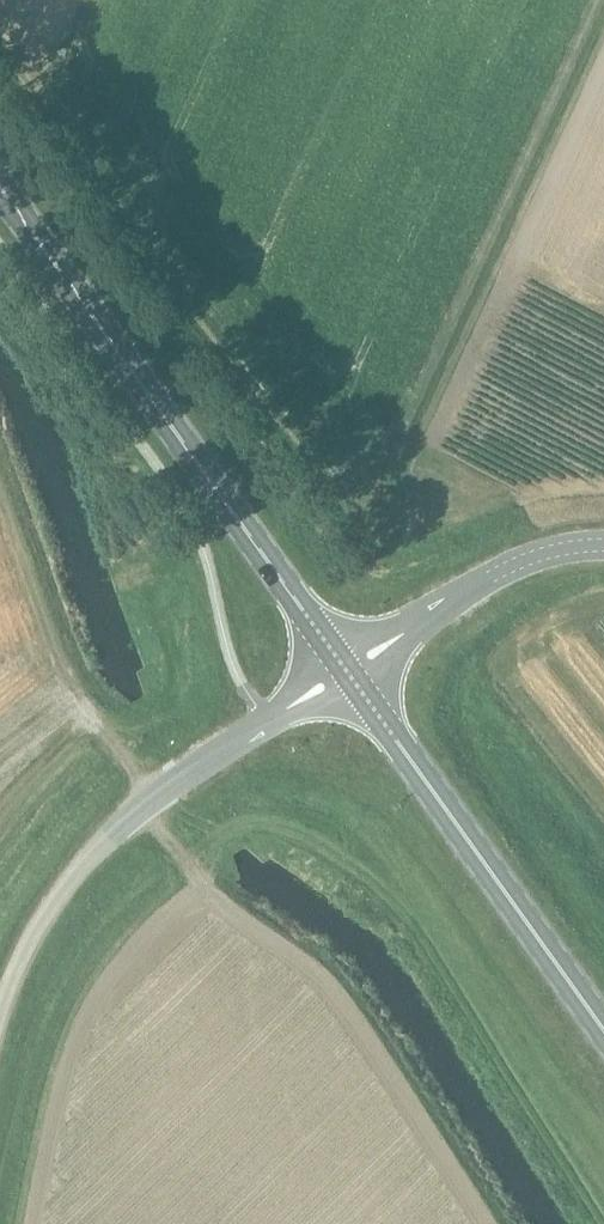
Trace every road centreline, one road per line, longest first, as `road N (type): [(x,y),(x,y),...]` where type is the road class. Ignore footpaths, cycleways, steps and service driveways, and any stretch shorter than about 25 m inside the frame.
road 1 (secondary): [(350,672),(0,182)]
road 2 (unclassified): [(0,1013),(14,970),(65,888),(118,833),(219,752),(350,672)]
road 3 (secondary): [(603,1033),(350,672)]
road 4 (unclassified): [(350,672),(497,577),(569,547),(603,545)]

